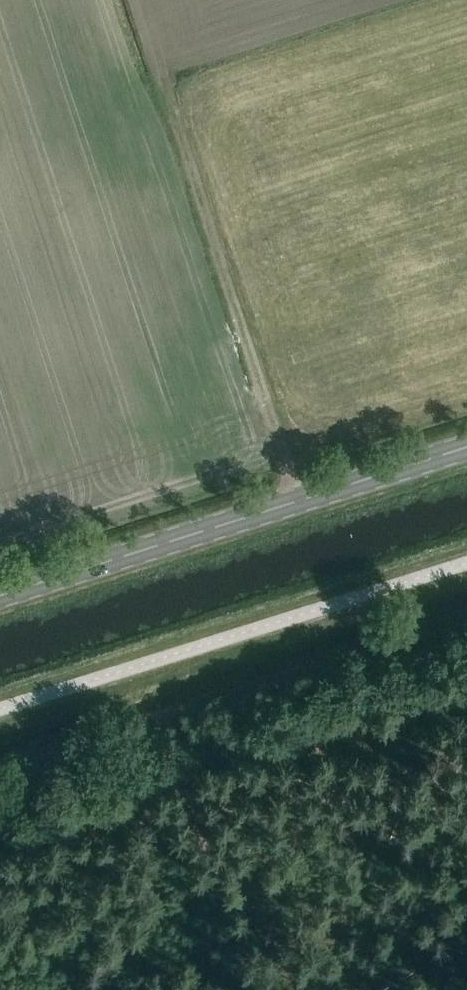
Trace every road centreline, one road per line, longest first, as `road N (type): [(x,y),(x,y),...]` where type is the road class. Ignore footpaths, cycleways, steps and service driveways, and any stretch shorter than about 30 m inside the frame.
road 1 (primary): [(0,597),(466,448)]
road 2 (unclassified): [(466,561),(0,708)]
road 3 (track): [(168,91),(299,502)]

